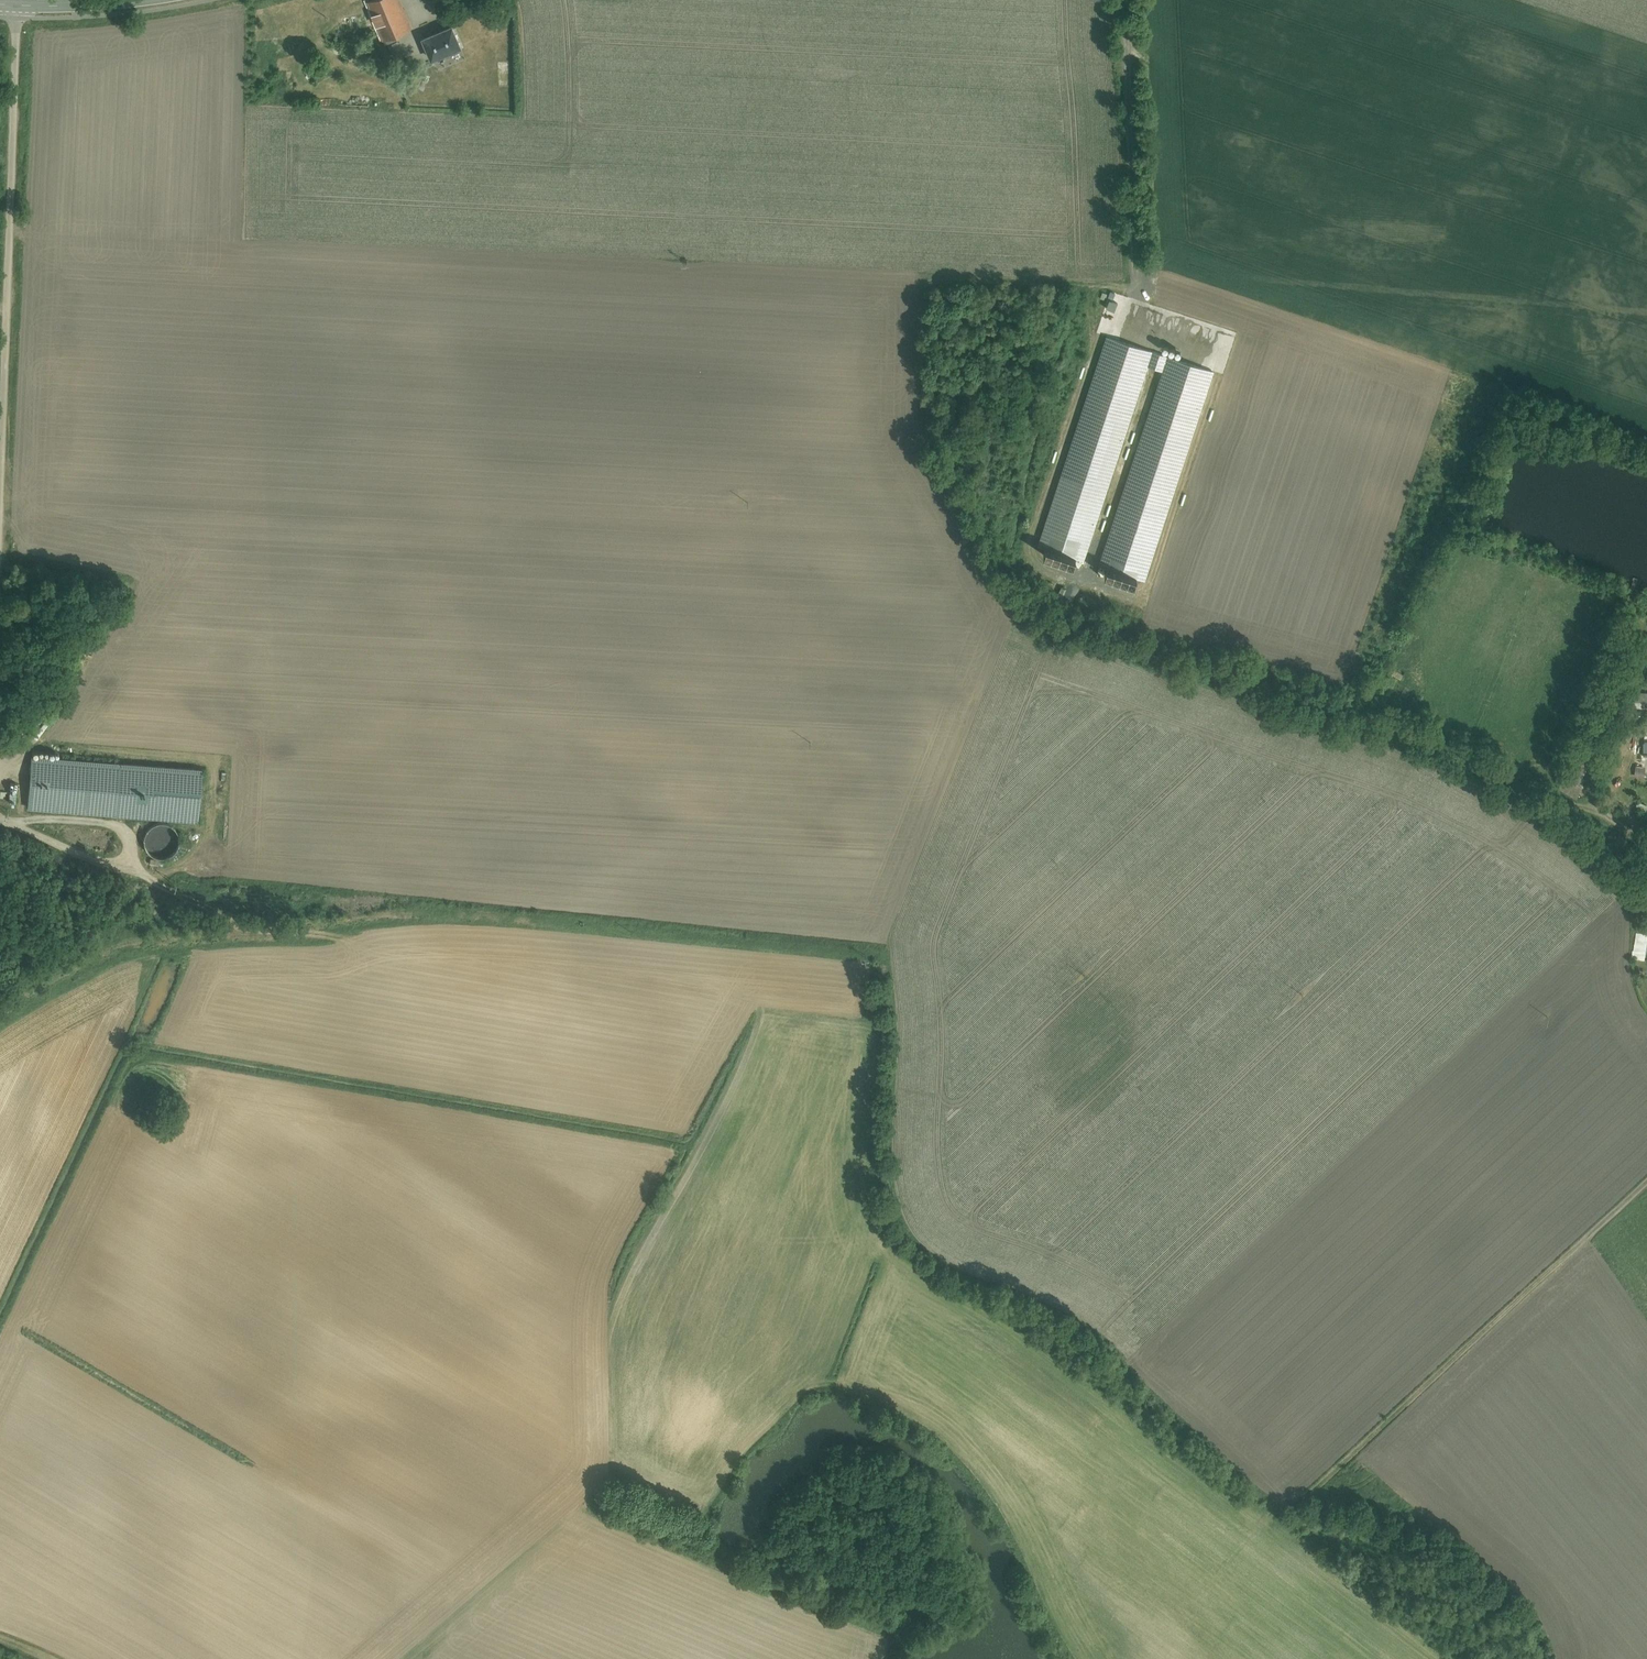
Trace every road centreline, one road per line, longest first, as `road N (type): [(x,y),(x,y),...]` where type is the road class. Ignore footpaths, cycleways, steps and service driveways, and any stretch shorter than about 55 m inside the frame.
road 1 (track): [(16,18),(0,532)]
road 2 (track): [(1146,291),(1139,0)]

